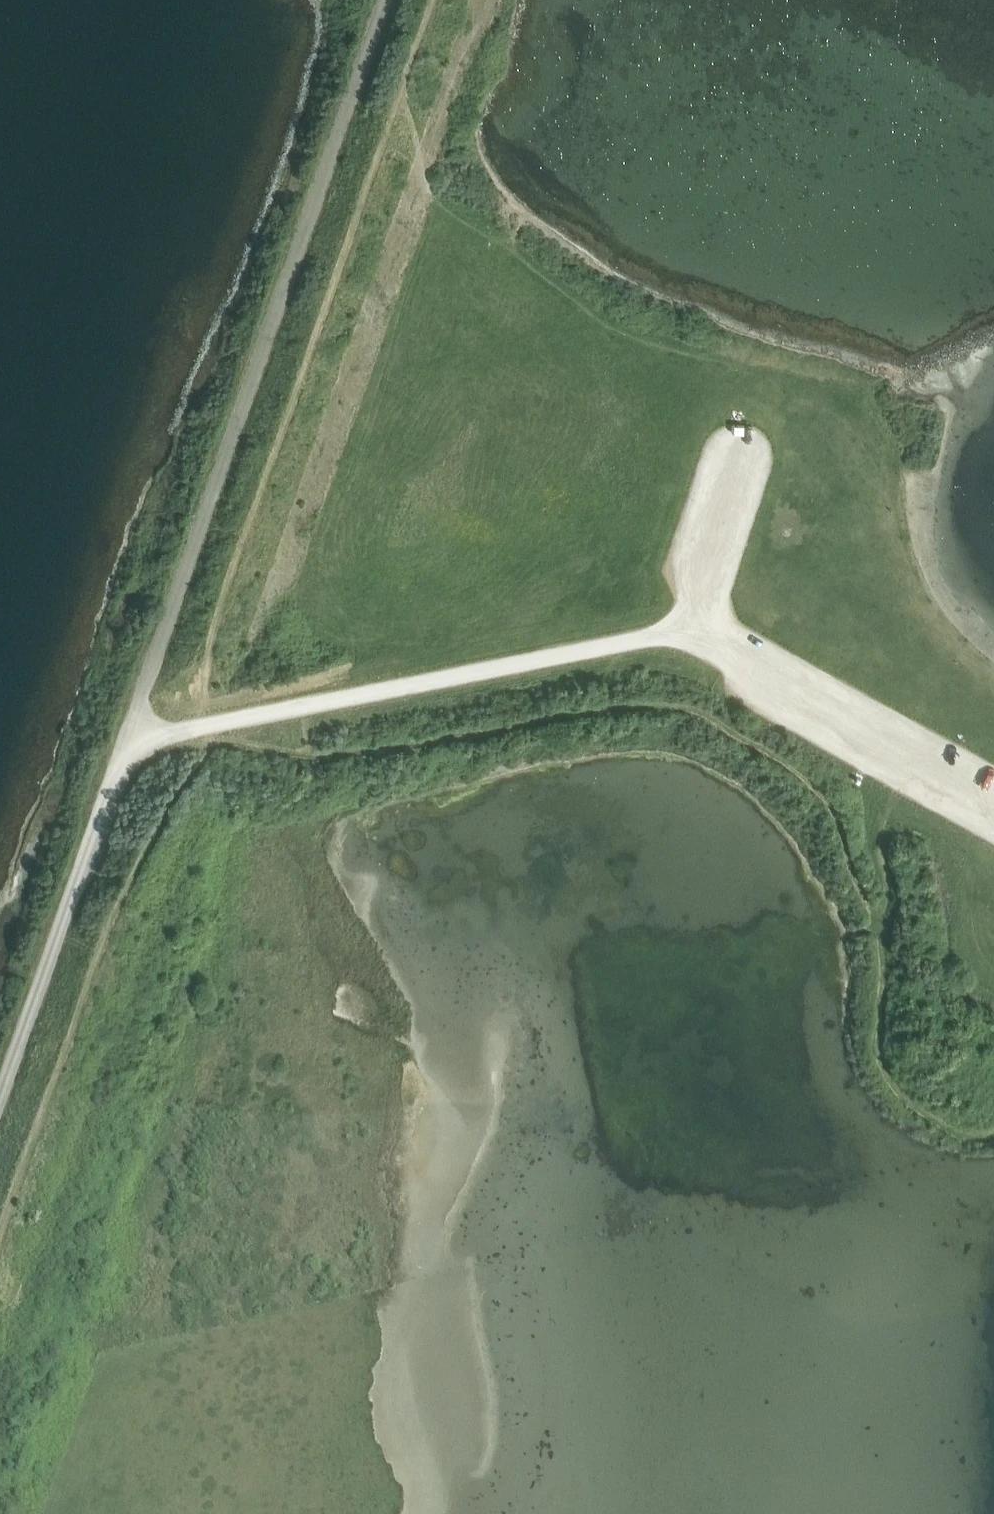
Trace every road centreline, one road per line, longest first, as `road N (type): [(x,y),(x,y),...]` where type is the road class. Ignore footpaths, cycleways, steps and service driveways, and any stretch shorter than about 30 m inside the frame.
road 1 (unclassified): [(0,1113),(386,0)]

